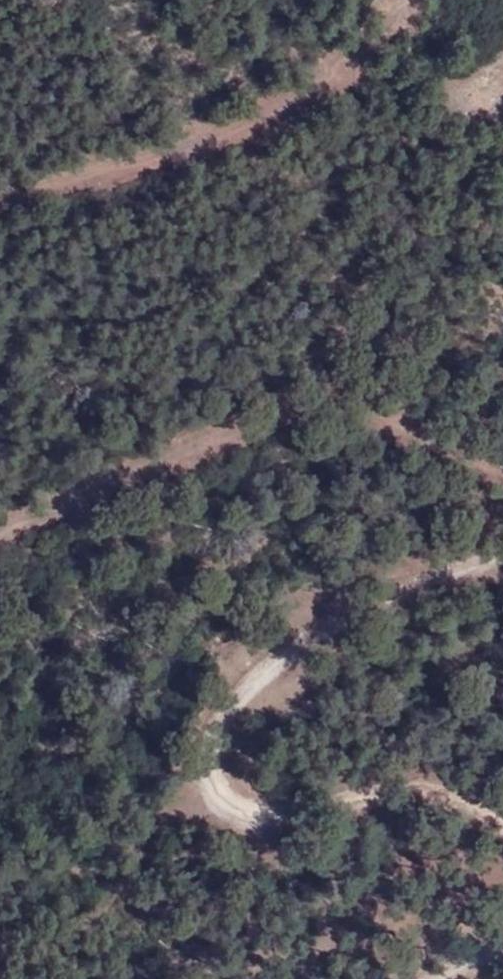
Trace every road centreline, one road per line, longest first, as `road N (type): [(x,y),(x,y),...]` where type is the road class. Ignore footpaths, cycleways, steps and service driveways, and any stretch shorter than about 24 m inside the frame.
road 1 (track): [(502,831),(482,806),(396,793),(252,810),(226,783),(211,727),(264,660),(502,548)]

